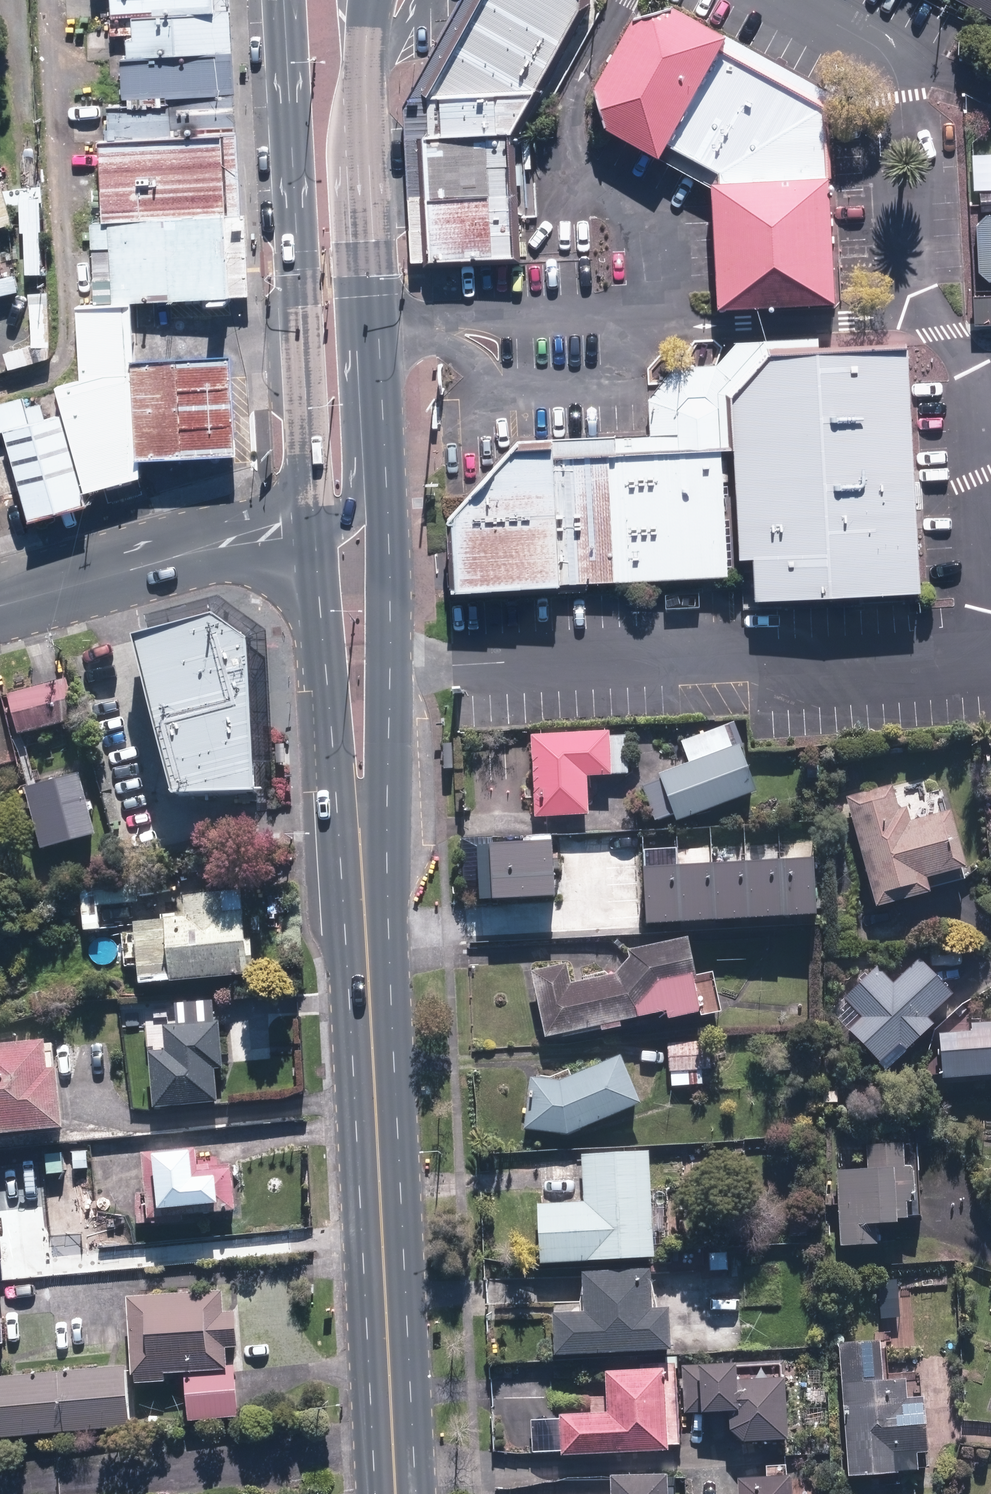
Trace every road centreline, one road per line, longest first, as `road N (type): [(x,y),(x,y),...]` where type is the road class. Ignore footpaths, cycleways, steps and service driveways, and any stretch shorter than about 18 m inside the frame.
road 1 (primary): [(364,822),(397,1493)]
road 2 (primary): [(370,340),(389,672),(387,763),(364,822)]
road 3 (primary): [(311,484),(280,0)]
road 4 (primary): [(361,79),(338,148),(350,367)]
road 5 (primary): [(364,822),(335,764),(316,547)]
road 6 (primary): [(361,79),(370,340)]
road 7 (tertiary): [(94,580),(311,484)]
road 8 (tertiary): [(316,547),(94,580)]
road 9 (primary): [(350,367),(351,510),(316,547)]

